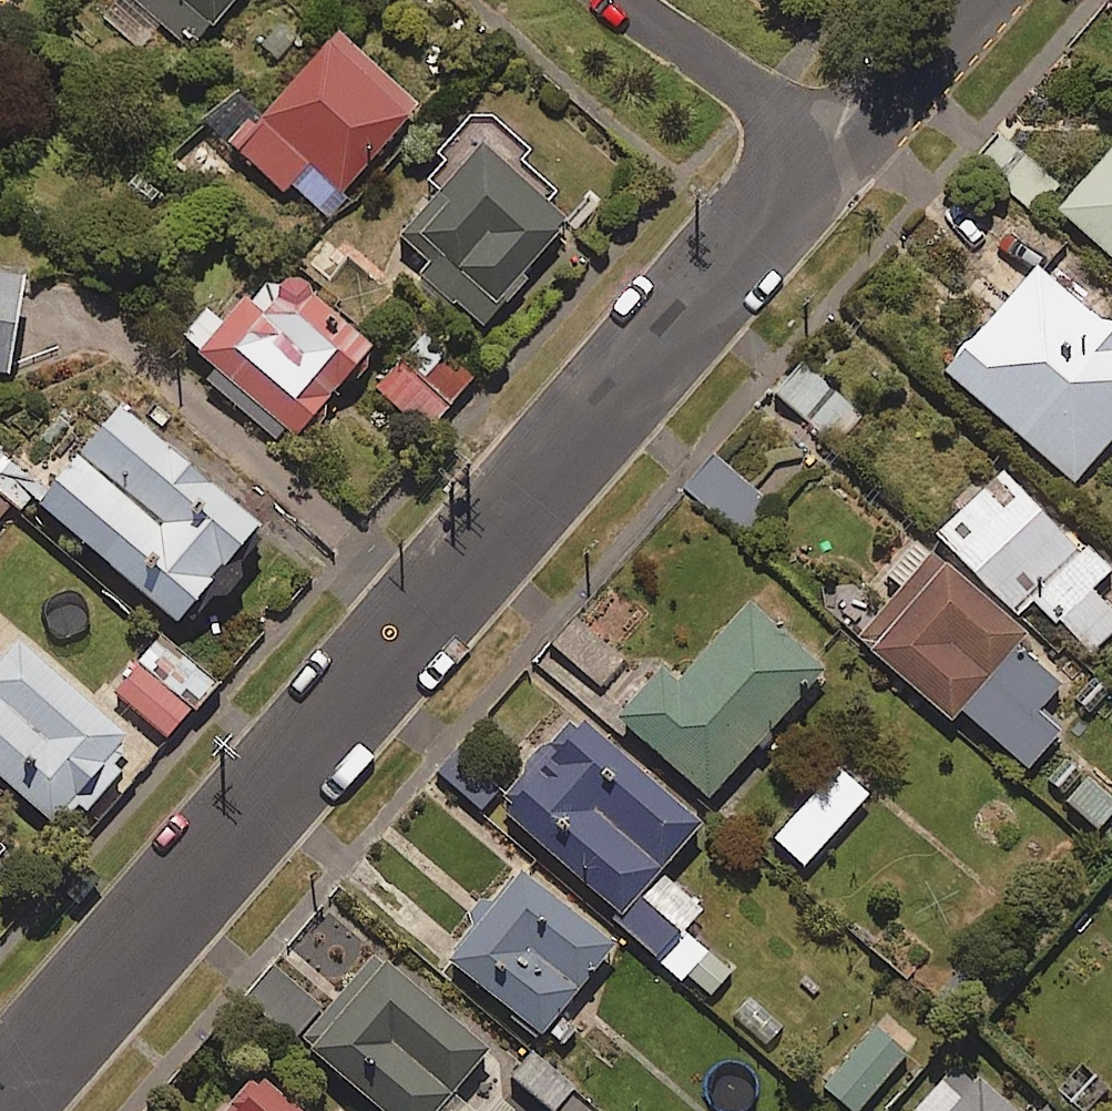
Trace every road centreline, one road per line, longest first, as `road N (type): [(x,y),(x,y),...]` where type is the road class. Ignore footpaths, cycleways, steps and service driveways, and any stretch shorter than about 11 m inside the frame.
road 1 (residential): [(0,1105),(831,155)]
road 2 (residential): [(621,0),(831,155)]
road 3 (residential): [(831,155),(966,0)]

